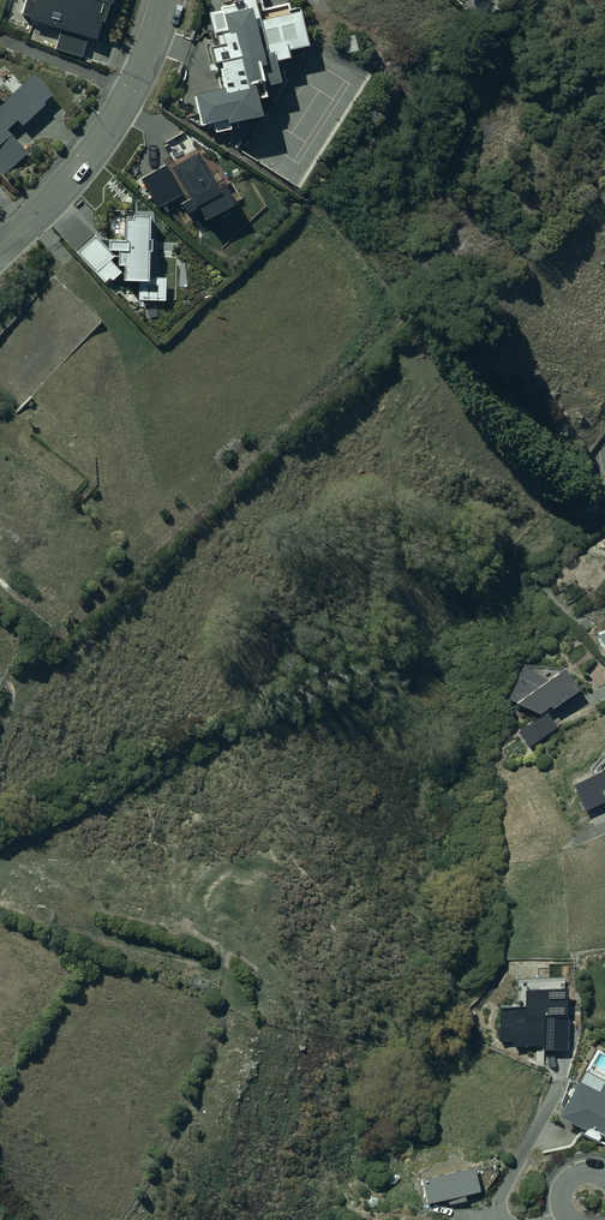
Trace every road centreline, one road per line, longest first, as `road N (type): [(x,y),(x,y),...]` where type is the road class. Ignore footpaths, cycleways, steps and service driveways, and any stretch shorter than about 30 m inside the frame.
road 1 (residential): [(0,247),(88,157),(129,94),(167,0)]

